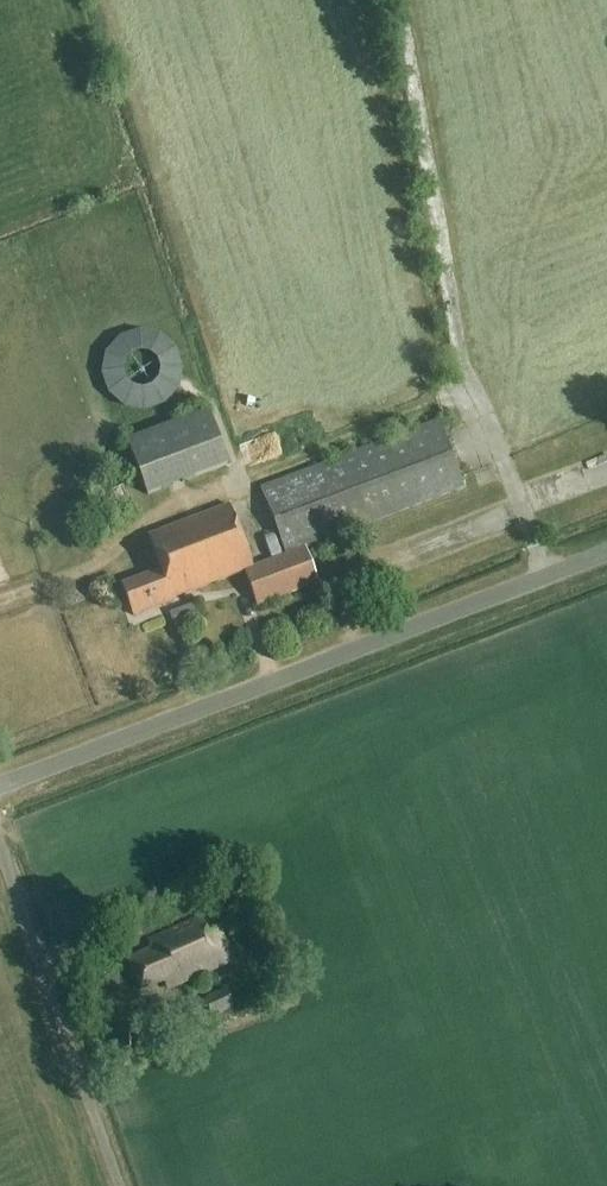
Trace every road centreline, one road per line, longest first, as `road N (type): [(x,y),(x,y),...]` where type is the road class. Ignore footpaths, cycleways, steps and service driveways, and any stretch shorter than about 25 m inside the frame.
road 1 (unclassified): [(0,792),(606,559)]
road 2 (track): [(0,874),(118,1185)]

